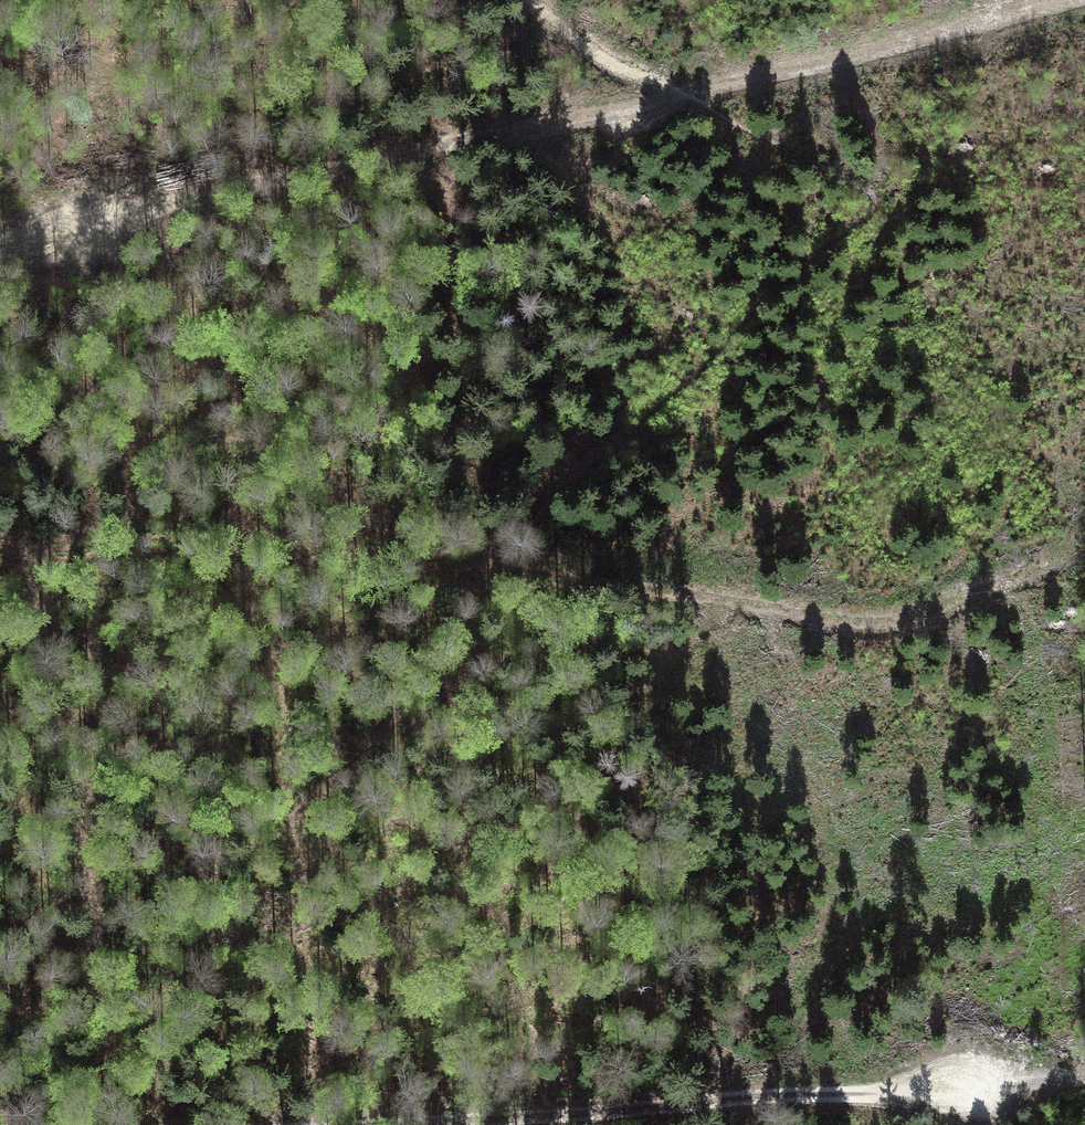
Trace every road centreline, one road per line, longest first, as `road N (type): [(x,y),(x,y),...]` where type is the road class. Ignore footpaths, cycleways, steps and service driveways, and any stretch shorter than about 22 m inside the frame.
road 1 (track): [(75,1124),(98,1080),(185,984),(264,848),(343,765),(495,569),(870,210),(870,192),(826,164),(681,95)]
road 2 (track): [(0,250),(1084,5)]
road 3 (track): [(0,547),(103,551),(215,533),(632,595),(887,621),(1058,563)]
road 4 (track): [(366,1124),(971,1085)]

